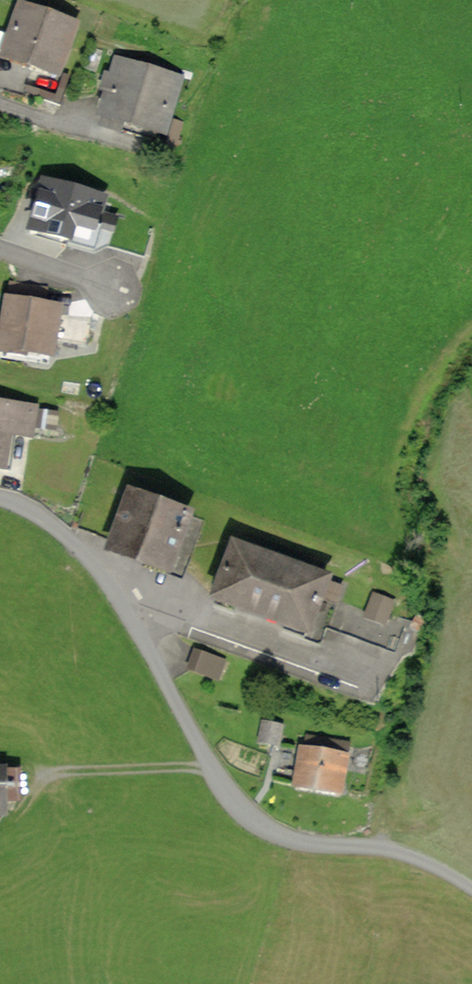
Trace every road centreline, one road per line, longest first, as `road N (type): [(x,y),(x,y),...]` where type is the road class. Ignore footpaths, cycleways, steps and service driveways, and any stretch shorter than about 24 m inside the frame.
road 1 (residential): [(471,890),(404,855),(286,838),(247,814),(213,774),(98,568),(49,522),(0,498)]
road 2 (track): [(34,782),(213,774)]
road 3 (residential): [(0,251),(114,290)]

